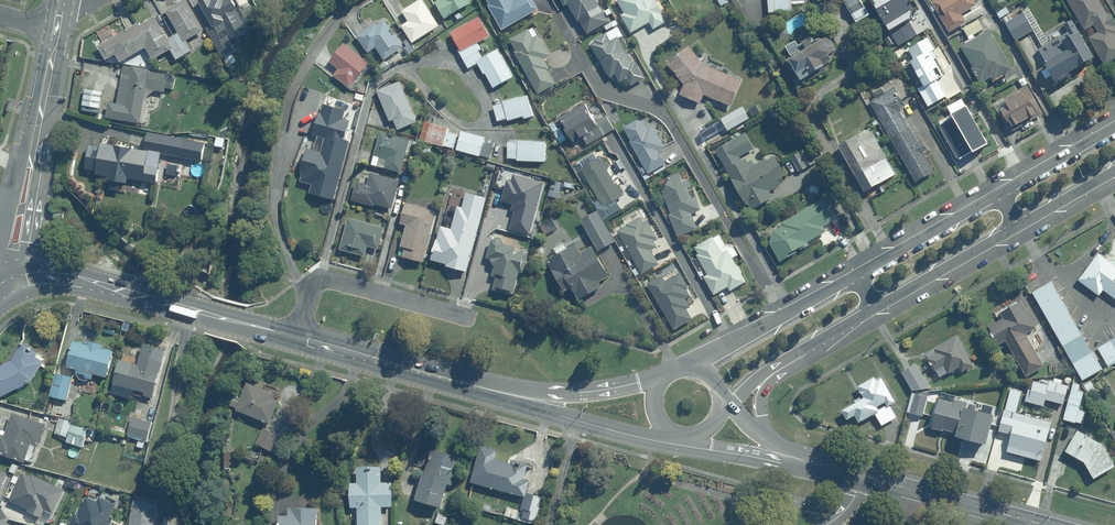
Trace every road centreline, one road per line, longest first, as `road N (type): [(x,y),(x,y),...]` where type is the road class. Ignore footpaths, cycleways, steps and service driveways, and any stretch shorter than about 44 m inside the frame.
road 1 (residential): [(587,70),(609,91),(664,115),(785,316)]
road 2 (secondary): [(294,335),(78,275),(11,275)]
road 3 (secondary): [(1045,524),(791,456)]
road 4 (secondary): [(60,33),(11,275)]
road 5 (secondary): [(518,397),(294,335)]
road 6 (residential): [(458,313),(329,283),(311,286),(303,298),(294,335)]
road 7 (tertiary): [(1019,225),(876,307)]
road 8 (tertiary): [(857,275),(999,192)]
road 9 (secondary): [(666,442),(518,397)]
road 10 (secondary): [(518,397),(668,375)]
road 11 (tertiary): [(999,192),(1114,127)]
road 12 (tertiary): [(876,307),(768,379)]
road 13 (tertiary): [(677,370),(785,316)]

